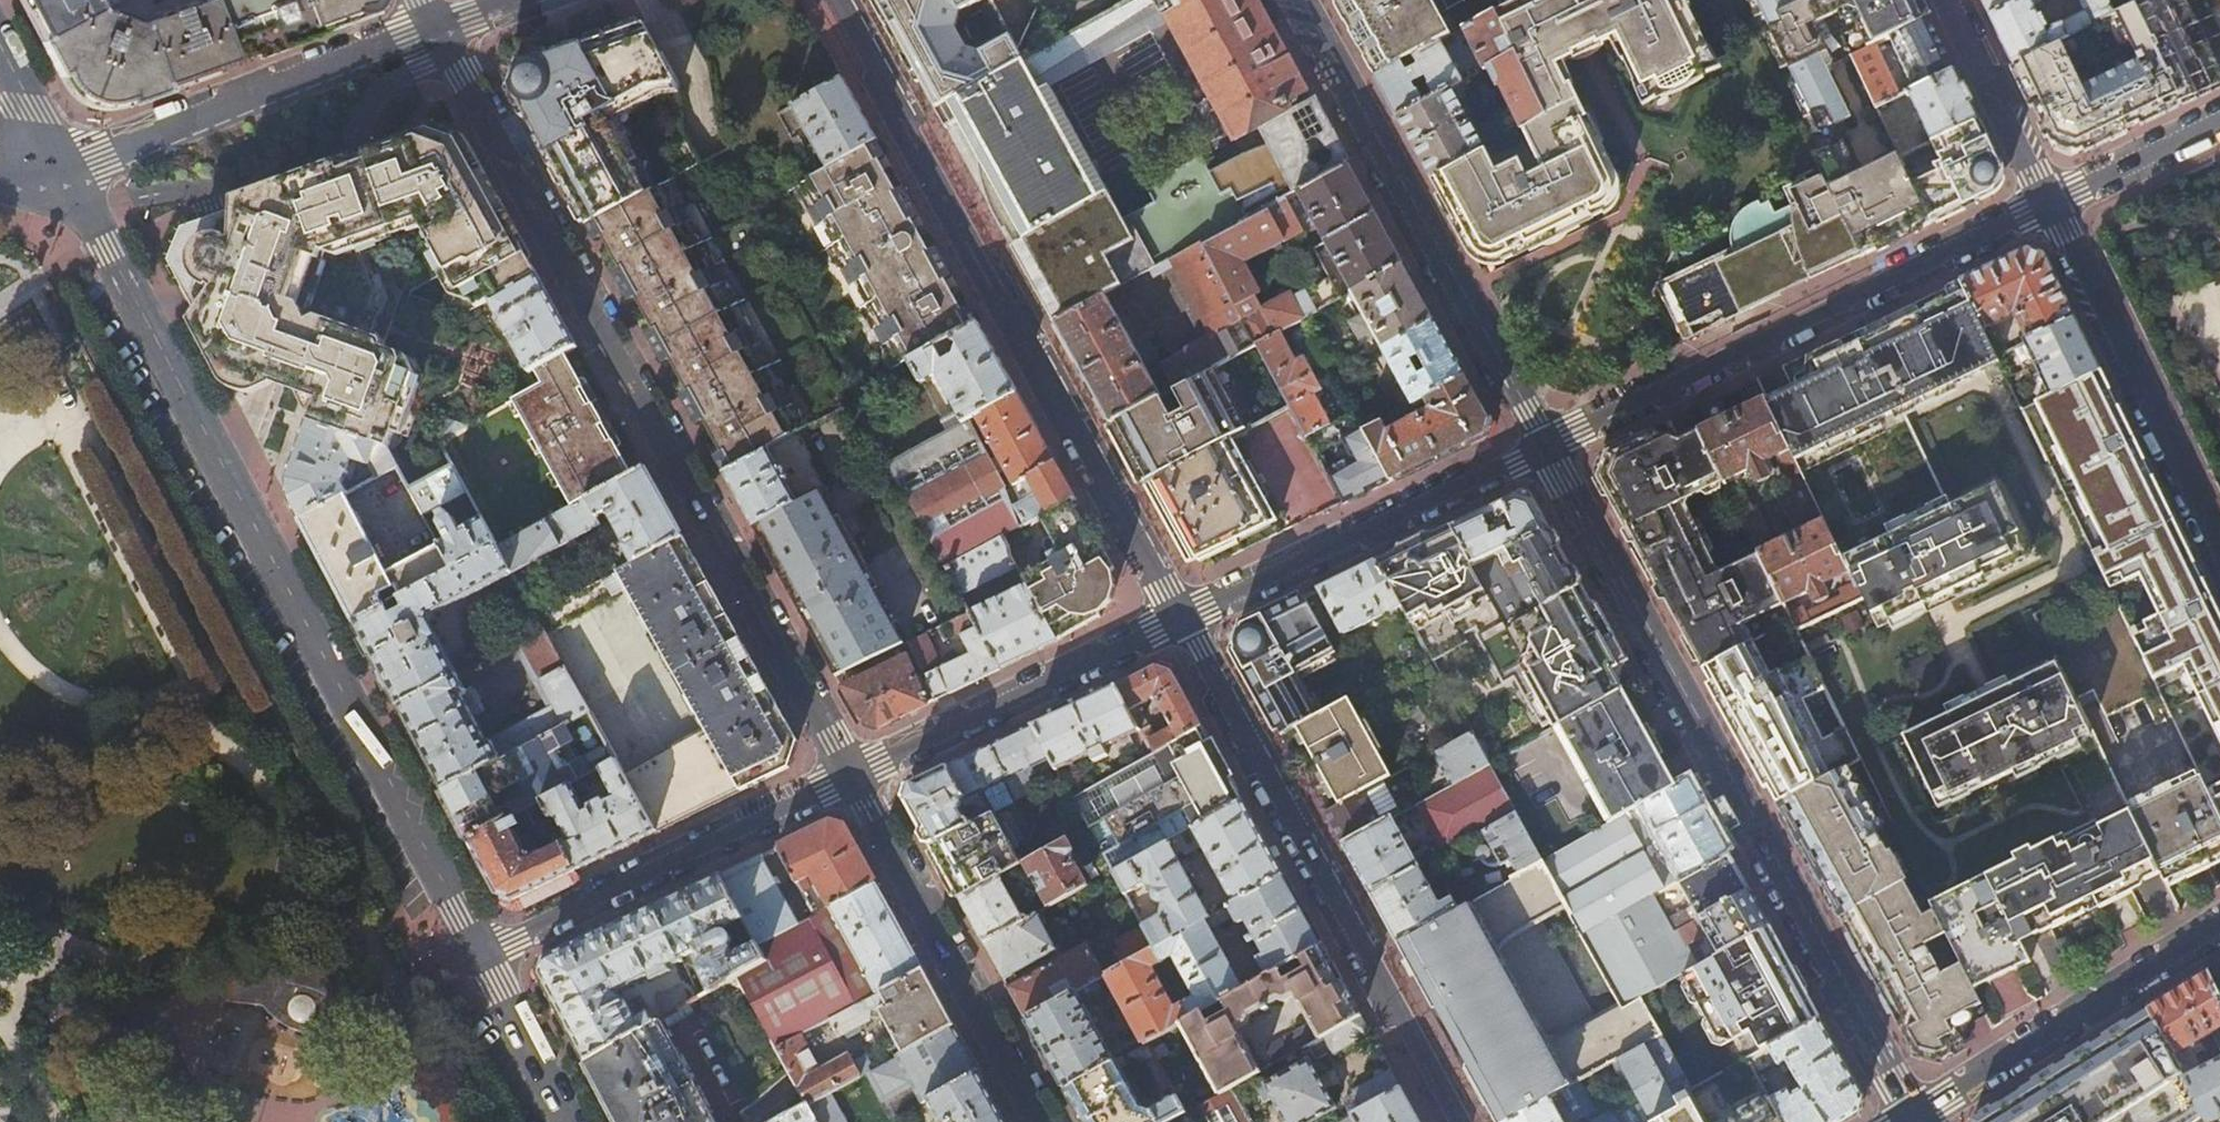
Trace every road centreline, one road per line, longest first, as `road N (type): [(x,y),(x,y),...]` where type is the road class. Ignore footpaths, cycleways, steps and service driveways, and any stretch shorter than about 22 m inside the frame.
road 1 (unclassified): [(481,956),(109,250),(57,176)]
road 2 (residential): [(436,28),(848,778)]
road 3 (residential): [(1545,450),(1912,1121)]
road 4 (residential): [(1179,622),(839,0)]
road 5 (residential): [(1449,1121),(1179,622)]
road 6 (residential): [(2046,200),(1545,450)]
road 7 (residential): [(1301,0),(1545,450)]
road 8 (residential): [(848,778),(481,956)]
road 9 (residential): [(57,176),(436,28)]
road 10 (residential): [(1545,450),(1179,622)]
road 11 (residential): [(848,778),(1039,1121)]
road 12 (residential): [(2046,200),(2219,551)]
road 13 (residential): [(1179,622),(848,778)]
road 14 (residential): [(1916,1121),(2219,924)]
road 15 (residential): [(1947,0),(2046,200)]
road 16 (residential): [(2219,120),(2046,200)]
road 17 (unclassified): [(569,1121),(481,956)]
road 18 (unclassified): [(57,176),(0,51)]

